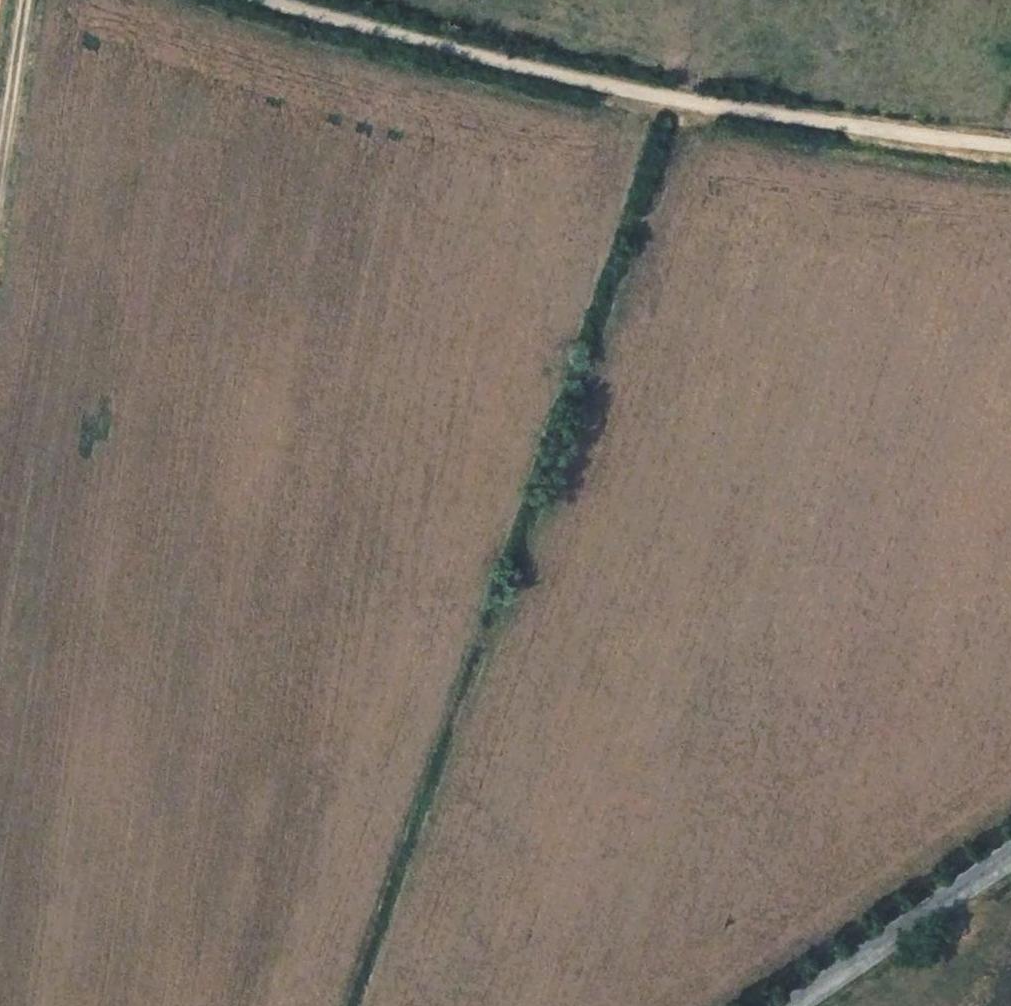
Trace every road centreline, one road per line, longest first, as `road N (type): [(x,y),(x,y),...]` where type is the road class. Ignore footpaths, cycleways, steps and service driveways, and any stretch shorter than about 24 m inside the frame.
road 1 (track): [(240,0),(497,64),(906,138),(1010,145)]
road 2 (unclassified): [(1010,883),(819,1005)]

